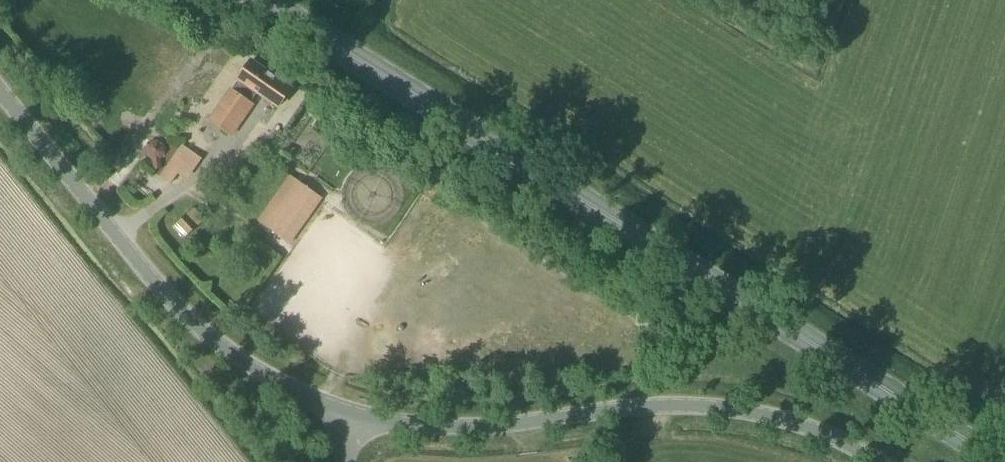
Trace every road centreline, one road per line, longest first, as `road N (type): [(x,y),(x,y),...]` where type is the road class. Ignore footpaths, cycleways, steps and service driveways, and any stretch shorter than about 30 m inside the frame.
road 1 (unclassified): [(879,461),(761,417),(615,411),(476,428),(410,424),(315,400),(223,348),(174,304),(0,91)]
road 2 (primary): [(1004,459),(409,80),(248,0)]

